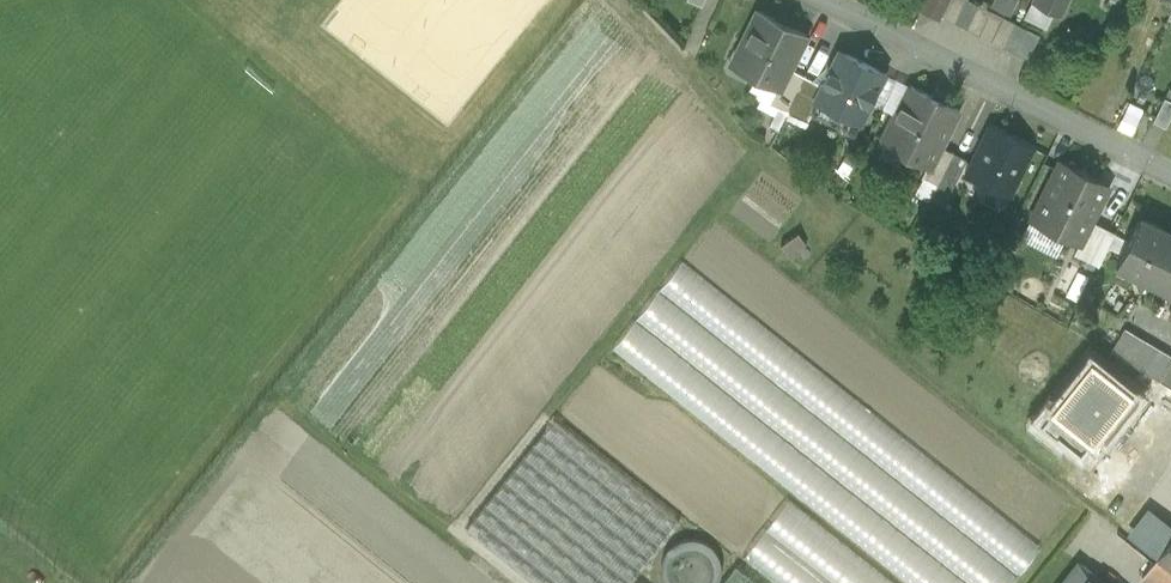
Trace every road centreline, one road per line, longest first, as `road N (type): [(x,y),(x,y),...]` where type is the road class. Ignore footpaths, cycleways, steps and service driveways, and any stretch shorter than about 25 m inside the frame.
road 1 (residential): [(1170,170),(833,0)]

